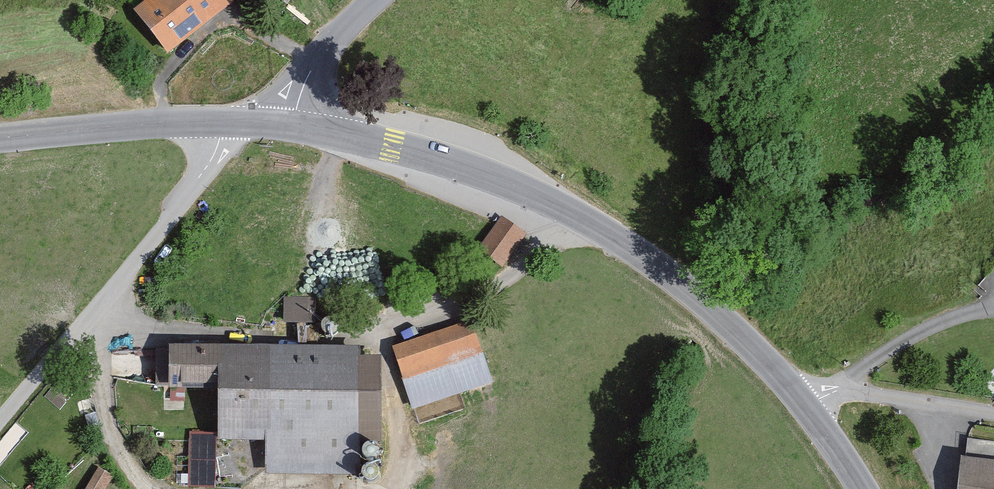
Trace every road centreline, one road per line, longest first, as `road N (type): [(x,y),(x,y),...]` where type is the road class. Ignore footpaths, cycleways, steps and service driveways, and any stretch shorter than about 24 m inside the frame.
road 1 (tertiary): [(292,127),(462,165),(550,202),(699,299),(801,402)]
road 2 (residential): [(0,440),(99,325),(201,175),(217,141),(216,122)]
road 3 (tertiary): [(0,138),(216,122)]
road 4 (residential): [(993,413),(867,393),(801,402)]
road 5 (unclassified): [(373,0),(309,70),(292,127)]

